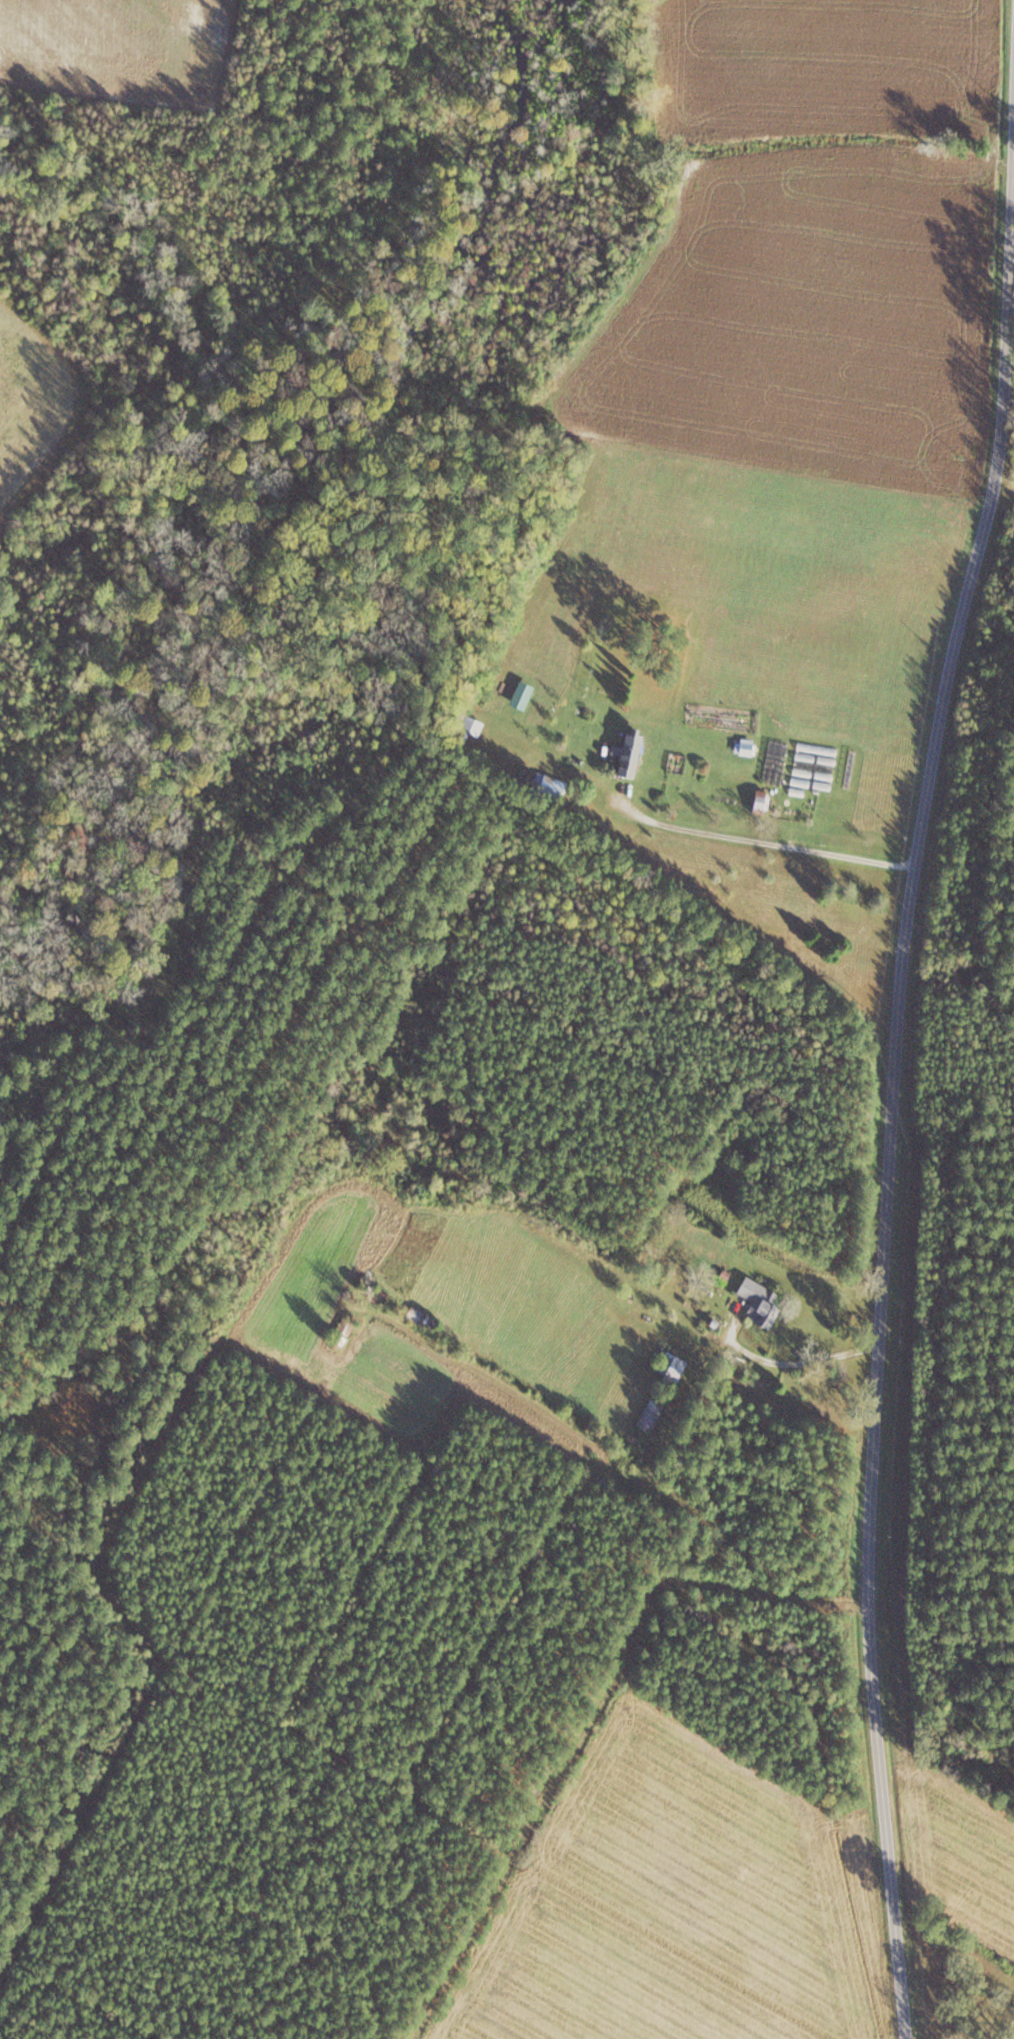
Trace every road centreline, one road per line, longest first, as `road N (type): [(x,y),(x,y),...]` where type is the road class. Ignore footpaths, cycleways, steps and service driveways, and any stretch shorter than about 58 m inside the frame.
road 1 (residential): [(901,2038),(866,1584),(900,984),(950,676),(1002,464),(1013,158)]

